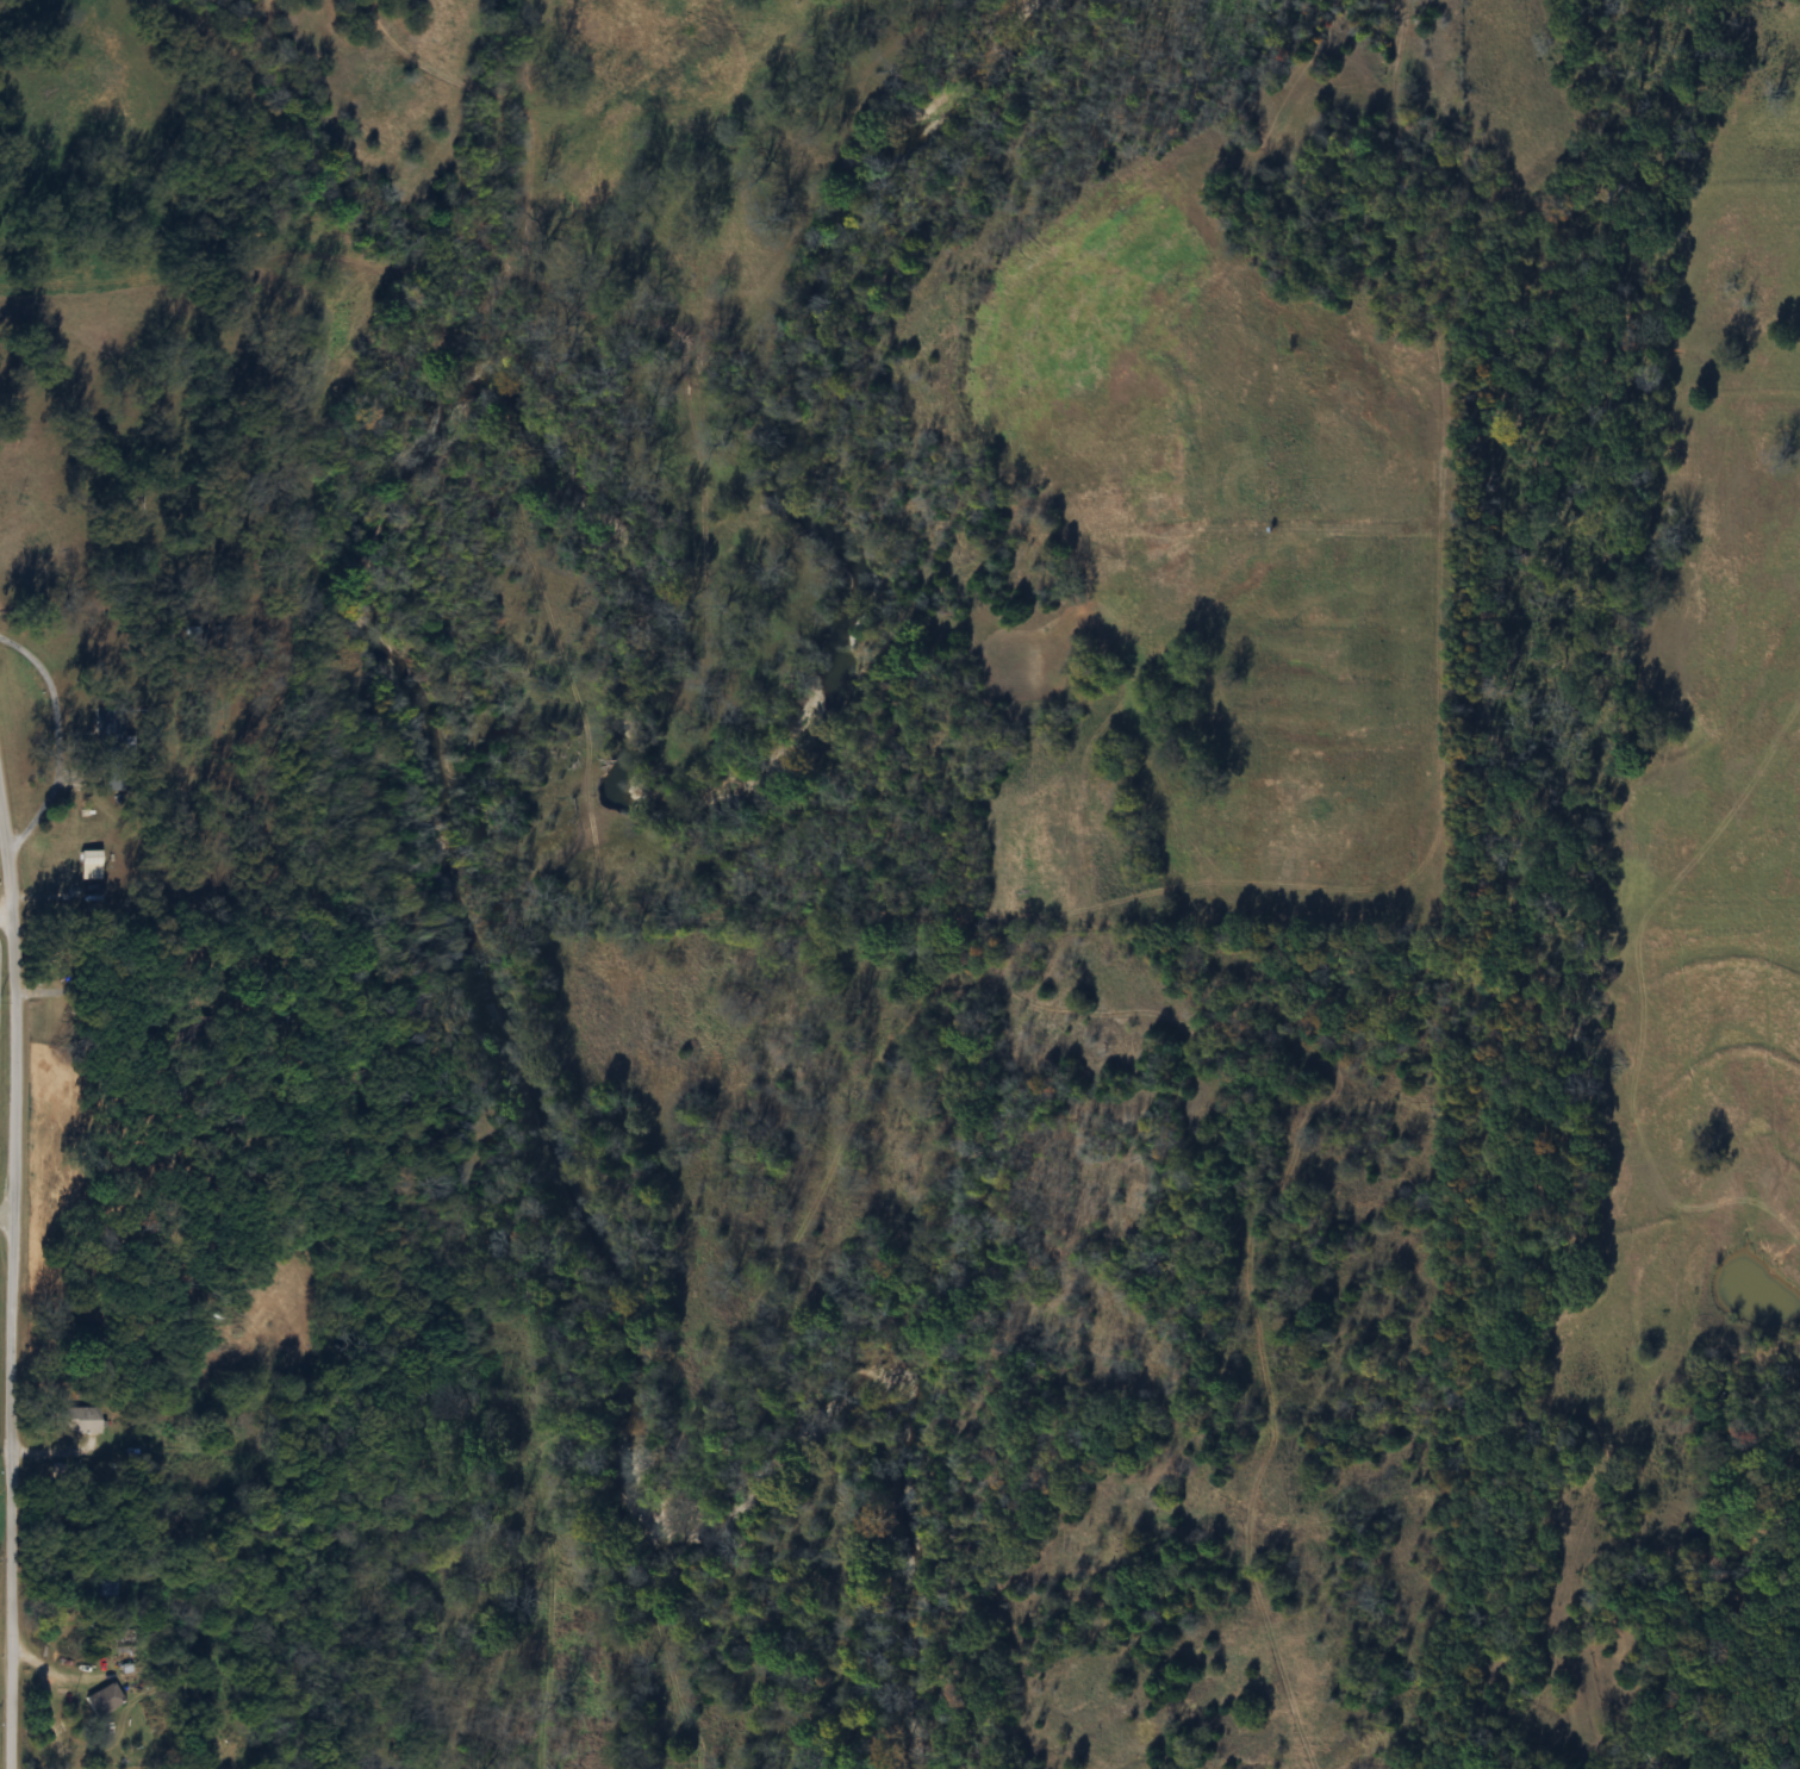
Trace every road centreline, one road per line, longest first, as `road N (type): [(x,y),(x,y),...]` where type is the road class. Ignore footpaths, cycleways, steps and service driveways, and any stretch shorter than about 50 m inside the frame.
road 1 (residential): [(11,1768),(15,947),(0,818)]

